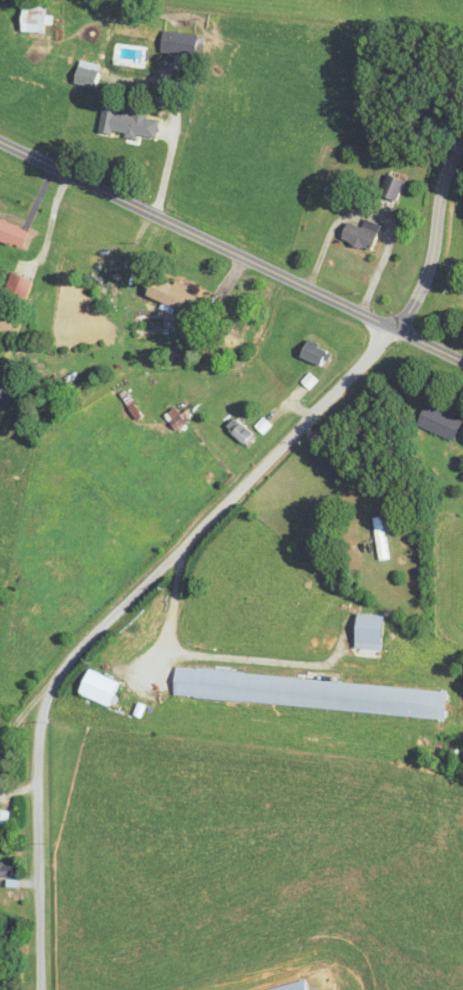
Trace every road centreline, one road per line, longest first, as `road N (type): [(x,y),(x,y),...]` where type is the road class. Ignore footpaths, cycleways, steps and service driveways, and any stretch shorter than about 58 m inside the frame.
road 1 (residential): [(388,326),(320,409),(43,696),(28,751),(38,989)]
road 2 (residential): [(462,362),(0,142)]
road 3 (residential): [(462,144),(443,182),(421,290),(394,329)]
road 4 (residential): [(155,216),(173,143),(178,54)]

